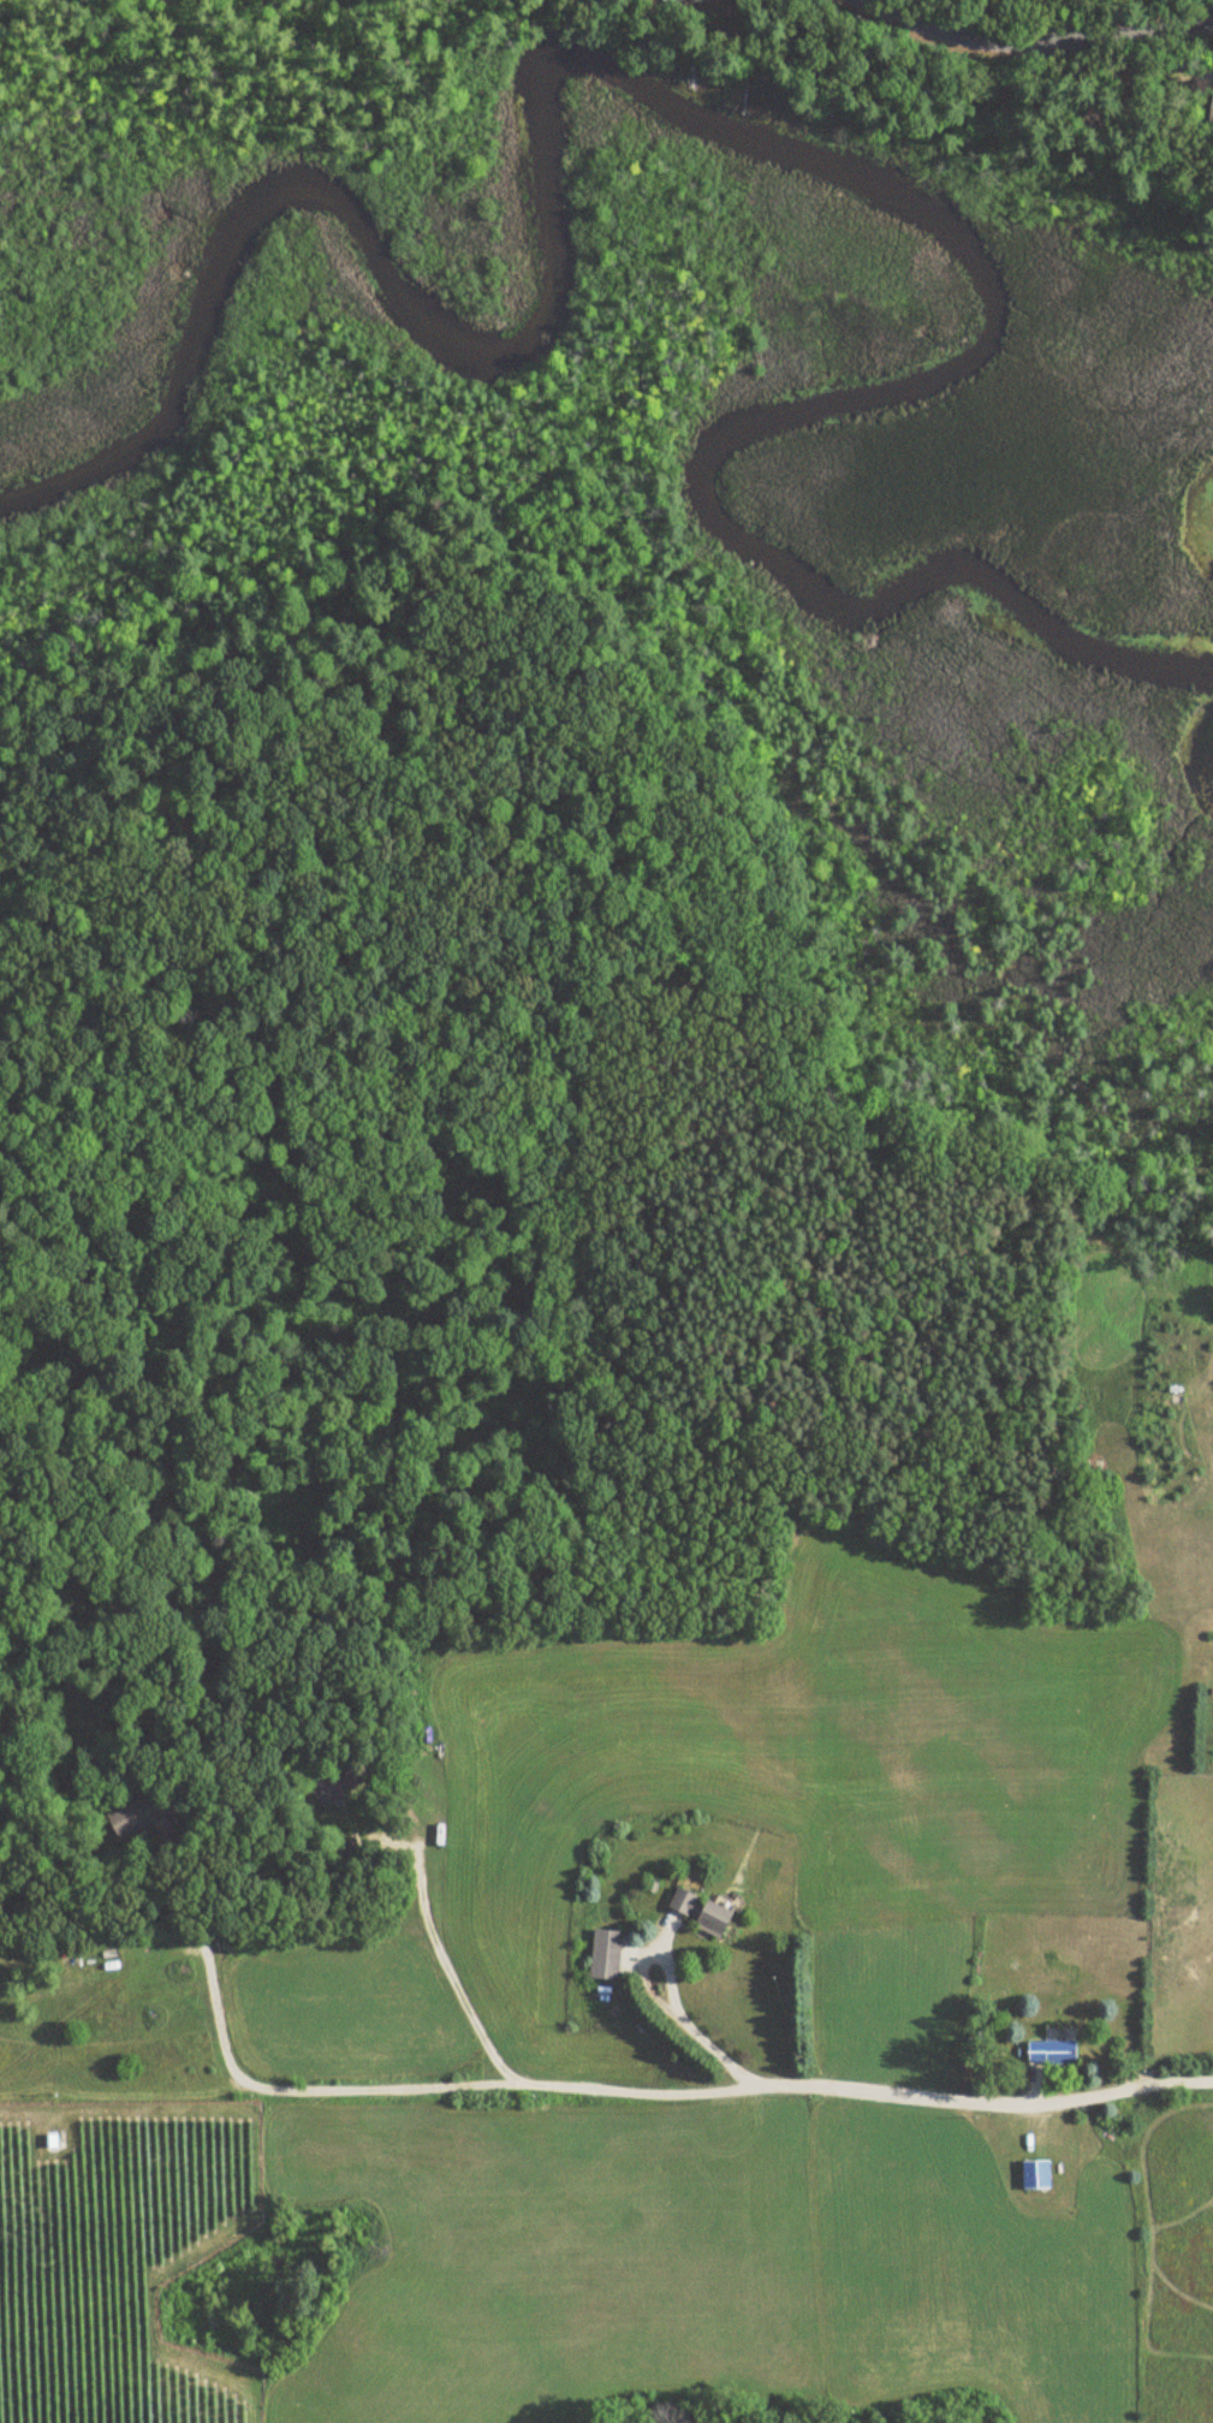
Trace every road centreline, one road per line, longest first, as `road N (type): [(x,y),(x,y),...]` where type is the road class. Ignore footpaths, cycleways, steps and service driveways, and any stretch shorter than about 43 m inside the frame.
road 1 (residential): [(269,2092),(516,2084),(667,2094),(819,2085),(1036,2103),(1212,2080)]
road 2 (residential): [(1212,29),(1016,41),(951,32),(867,0)]
road 3 (track): [(1098,1229),(1149,1279),(1212,1286)]

